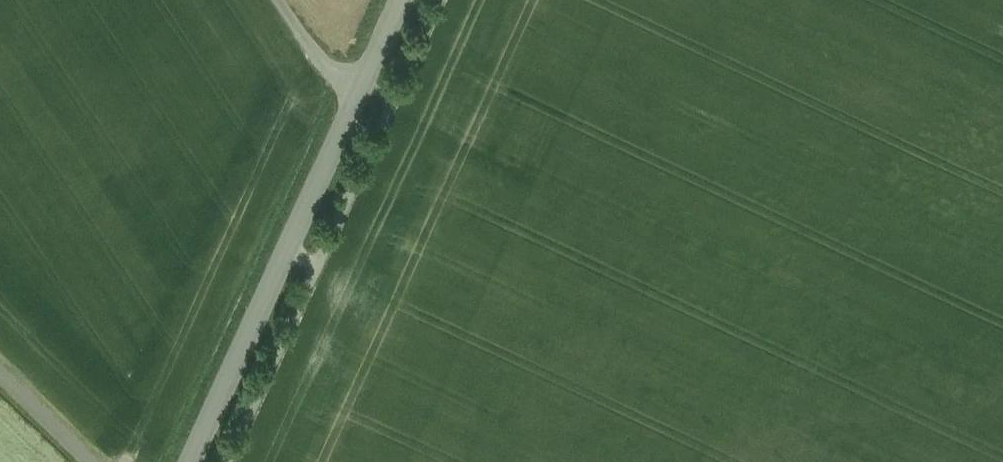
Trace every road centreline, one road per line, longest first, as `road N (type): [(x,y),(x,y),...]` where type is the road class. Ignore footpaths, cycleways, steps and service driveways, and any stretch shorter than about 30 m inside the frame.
road 1 (tertiary): [(195,461),(398,0)]

